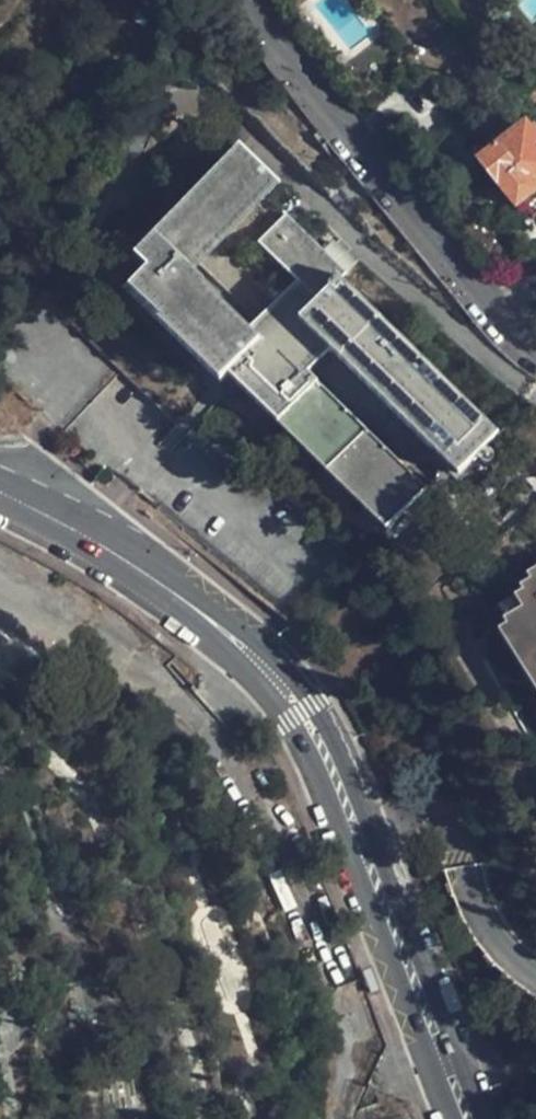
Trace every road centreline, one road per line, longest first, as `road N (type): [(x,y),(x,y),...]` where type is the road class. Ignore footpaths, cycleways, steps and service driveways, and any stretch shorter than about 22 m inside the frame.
road 1 (tertiary): [(467,1118),(303,712),(206,618),(0,492)]
road 2 (residential): [(256,0),(290,68),(453,276),(535,360)]

